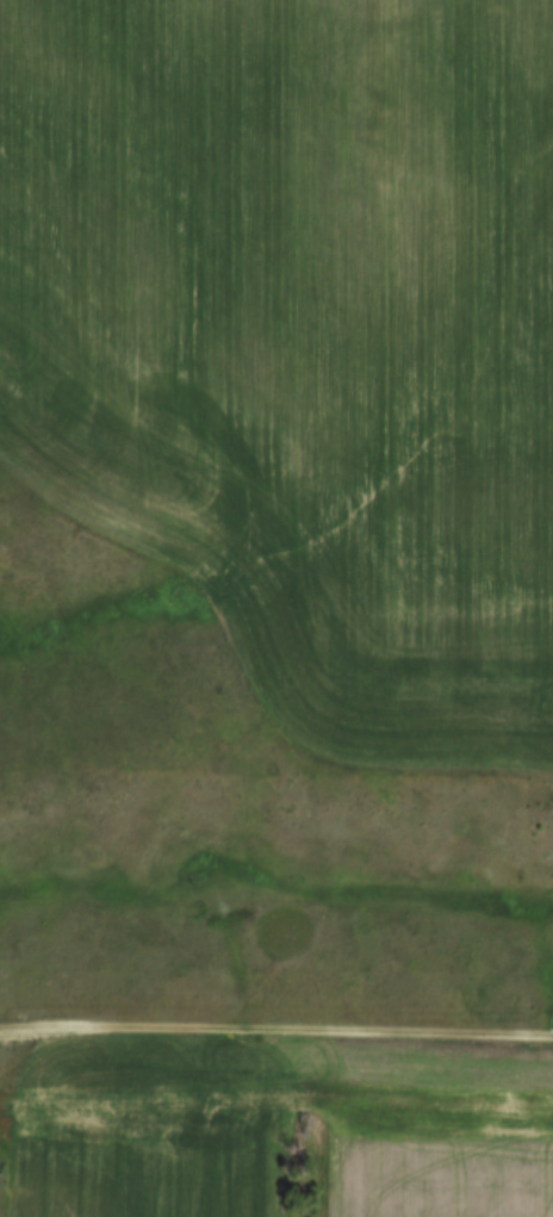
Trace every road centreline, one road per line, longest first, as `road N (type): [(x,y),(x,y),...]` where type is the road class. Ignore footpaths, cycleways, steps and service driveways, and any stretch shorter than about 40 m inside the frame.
road 1 (track): [(552,1046),(0,1039)]

